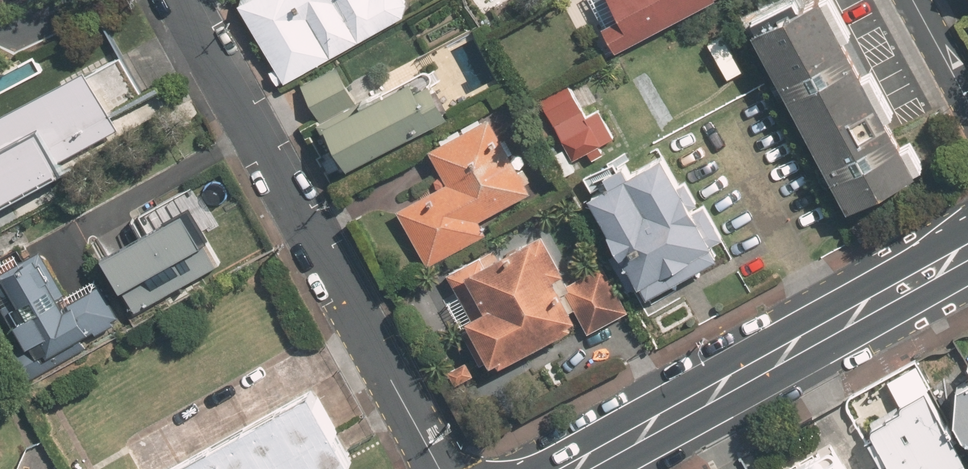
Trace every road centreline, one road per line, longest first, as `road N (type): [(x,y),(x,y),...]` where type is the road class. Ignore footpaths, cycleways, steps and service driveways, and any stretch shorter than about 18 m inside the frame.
road 1 (residential): [(440,468),(185,0)]
road 2 (secondary): [(967,254),(574,468)]
road 3 (residential): [(967,105),(910,0)]

